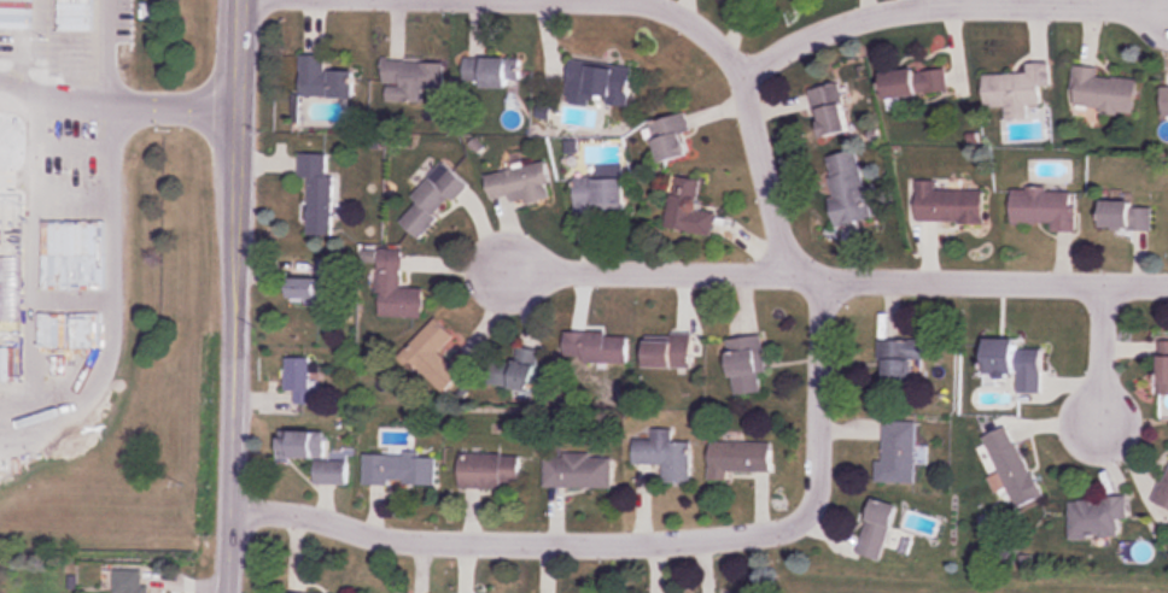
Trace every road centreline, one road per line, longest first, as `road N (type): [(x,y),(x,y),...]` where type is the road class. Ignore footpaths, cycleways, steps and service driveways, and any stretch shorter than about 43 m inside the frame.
road 1 (residential): [(504,271),(802,271),(1167,285)]
road 2 (residential): [(229,509),(294,510),(396,538),(597,542),(772,529),(816,507)]
road 3 (tertiary): [(239,105),(227,592)]
road 4 (residential): [(740,75),(779,239),(823,312),(816,507)]
road 5 (residential): [(740,75),(795,42),(894,7),(945,1),(1167,9)]
road 6 (residential): [(1103,283),(1099,424)]

